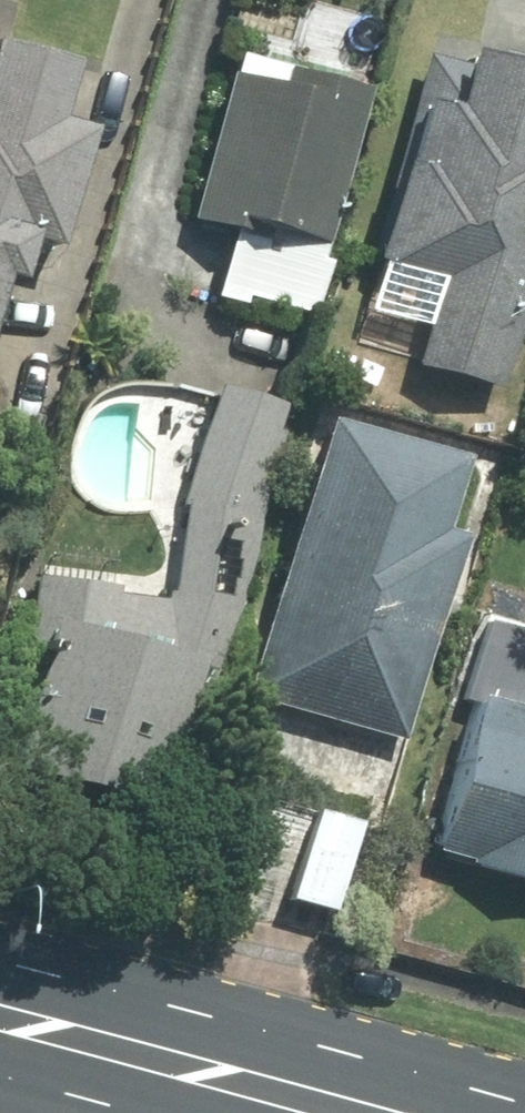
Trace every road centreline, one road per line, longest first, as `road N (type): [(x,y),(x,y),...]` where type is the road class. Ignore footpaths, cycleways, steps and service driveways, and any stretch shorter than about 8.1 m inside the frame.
road 1 (primary): [(0,1023),(330,1112)]

